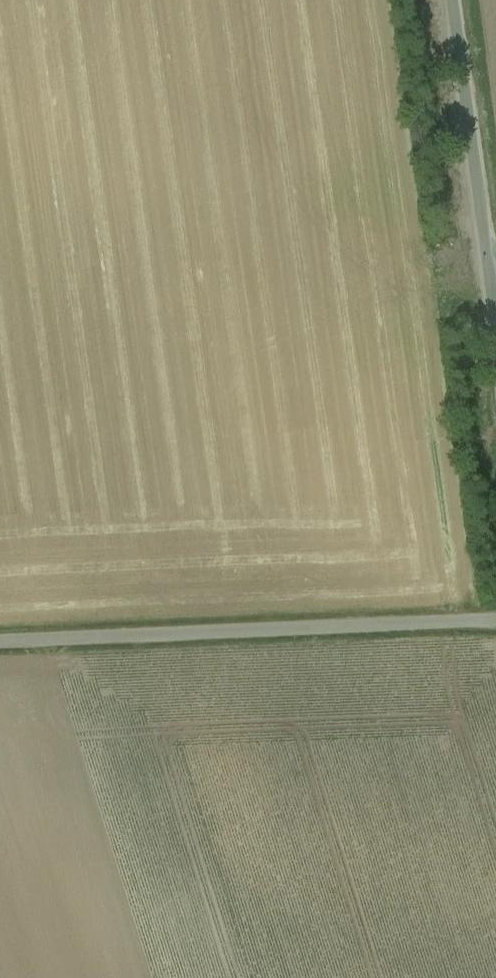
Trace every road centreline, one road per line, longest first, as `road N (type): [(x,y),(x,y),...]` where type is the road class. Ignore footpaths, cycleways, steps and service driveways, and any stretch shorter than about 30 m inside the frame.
road 1 (unclassified): [(495,619),(0,640)]
road 2 (unclassified): [(455,0),(494,270)]

